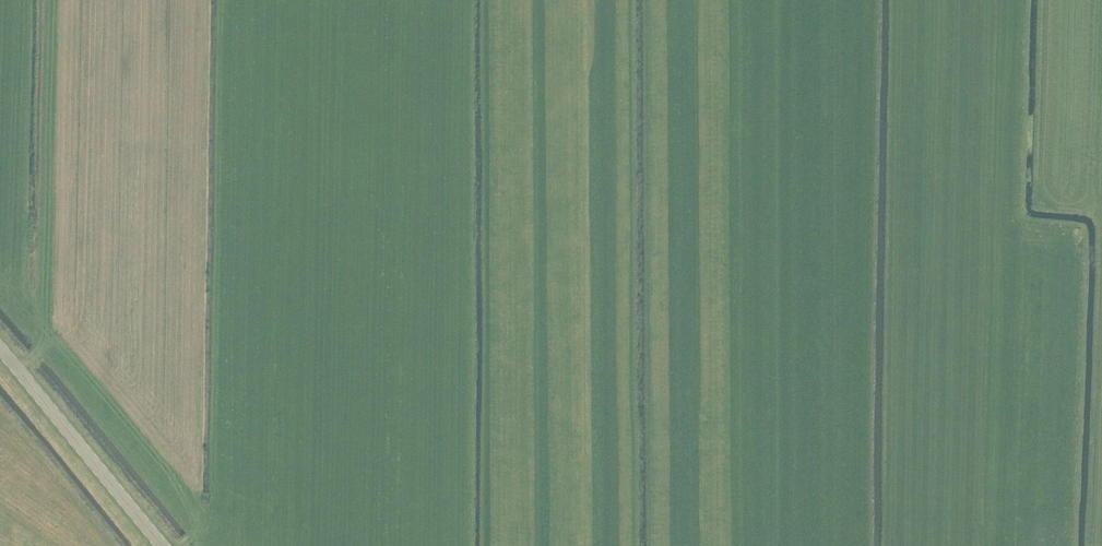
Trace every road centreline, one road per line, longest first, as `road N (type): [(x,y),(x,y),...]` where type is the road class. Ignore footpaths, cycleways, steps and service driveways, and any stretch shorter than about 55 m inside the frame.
road 1 (tertiary): [(163,545),(0,351)]

